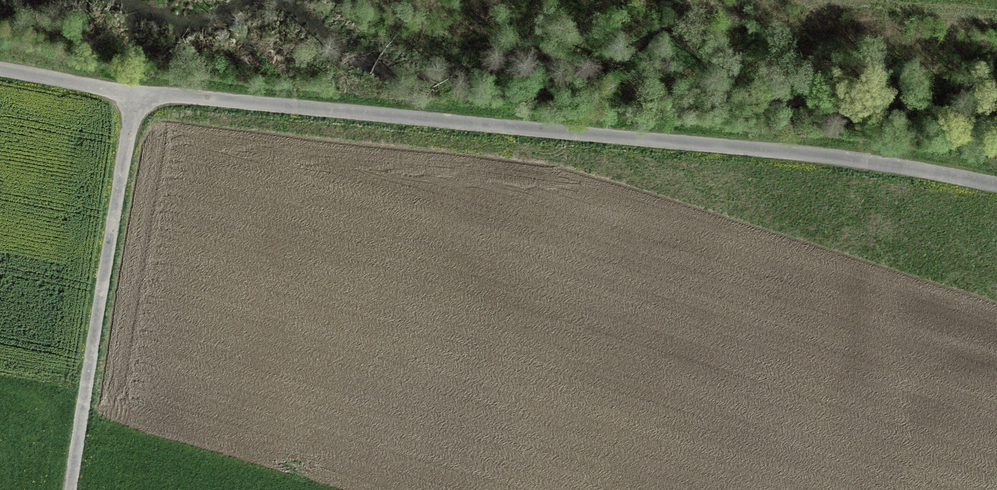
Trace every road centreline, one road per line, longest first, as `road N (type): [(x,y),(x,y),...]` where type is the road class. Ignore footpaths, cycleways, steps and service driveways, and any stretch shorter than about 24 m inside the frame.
road 1 (track): [(996,185),(802,143),(143,91)]
road 2 (track): [(143,91),(71,489)]
road 3 (track): [(996,21),(787,0)]
road 4 (track): [(143,91),(0,65)]

